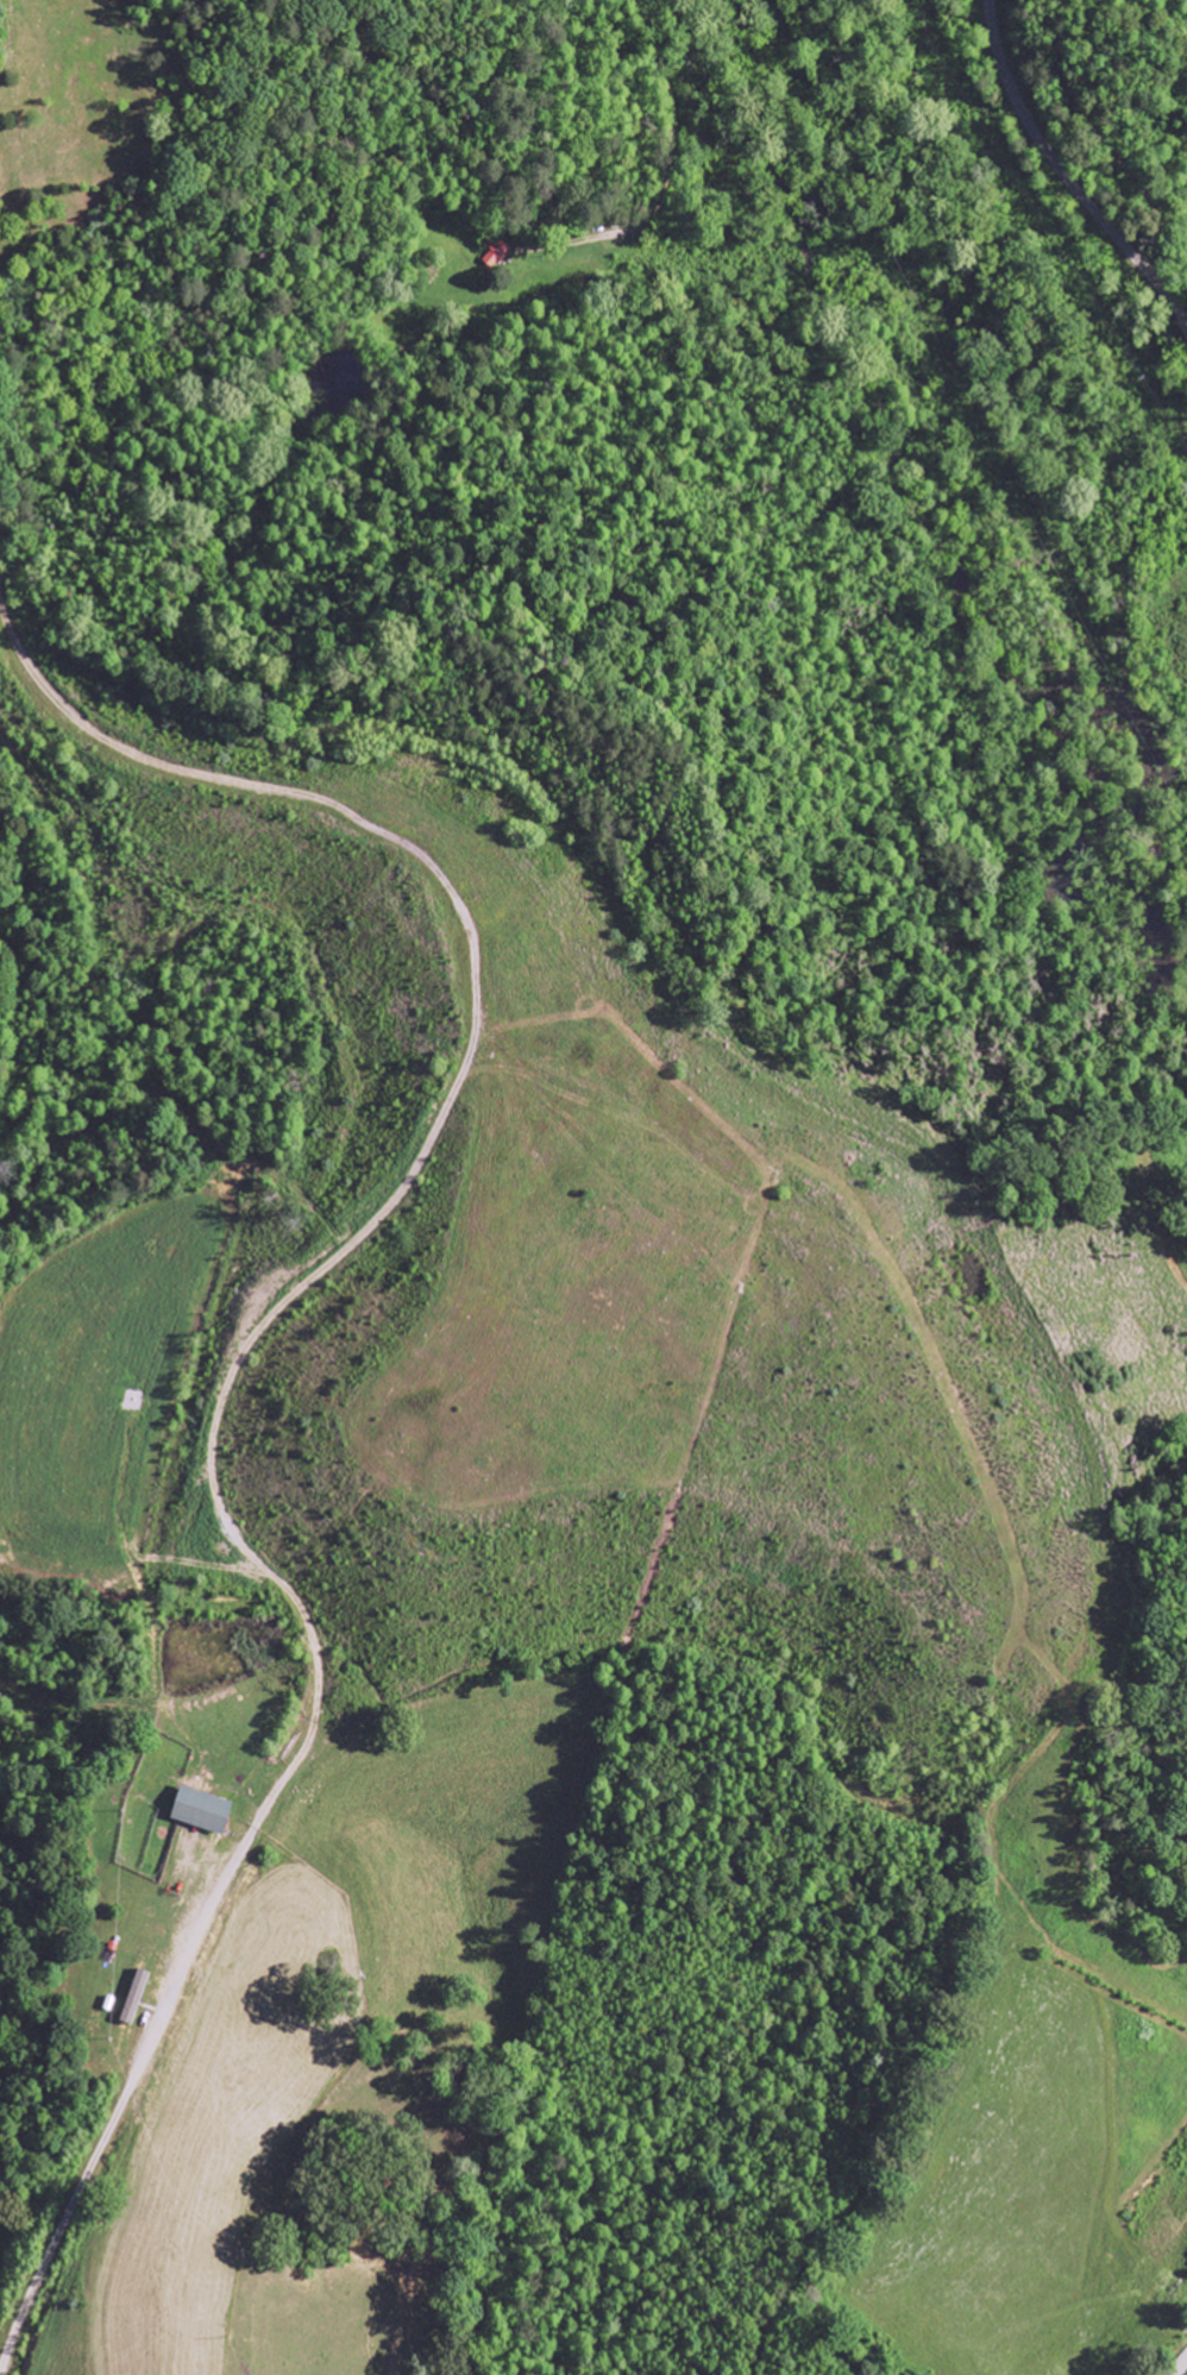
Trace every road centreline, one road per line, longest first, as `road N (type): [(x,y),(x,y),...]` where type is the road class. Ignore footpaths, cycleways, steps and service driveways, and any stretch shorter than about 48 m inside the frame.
road 1 (residential): [(1186,338),(1179,315),(1023,113),(998,55),(988,0)]

